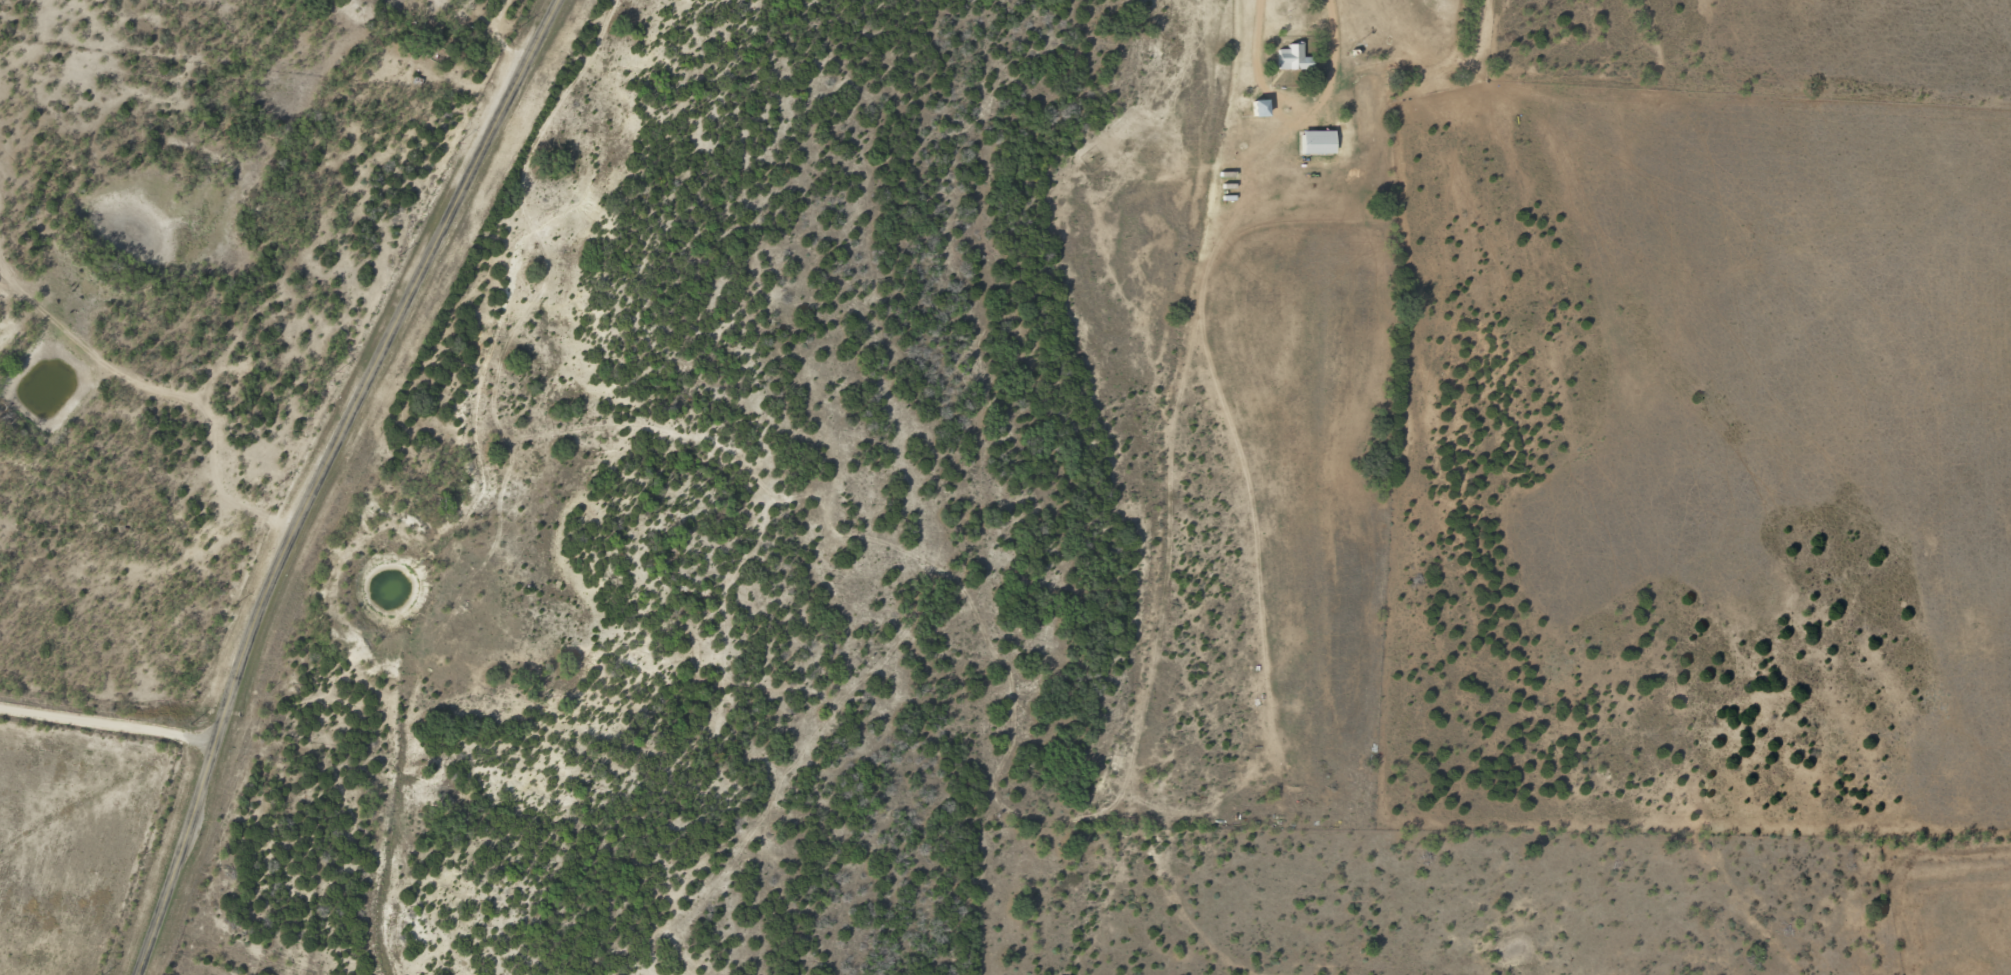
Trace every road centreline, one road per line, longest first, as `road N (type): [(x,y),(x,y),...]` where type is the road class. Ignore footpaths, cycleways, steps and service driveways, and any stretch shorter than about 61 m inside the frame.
road 1 (secondary): [(143,974),(299,510),(388,349),(558,0)]
road 2 (residential): [(215,749),(0,713)]

